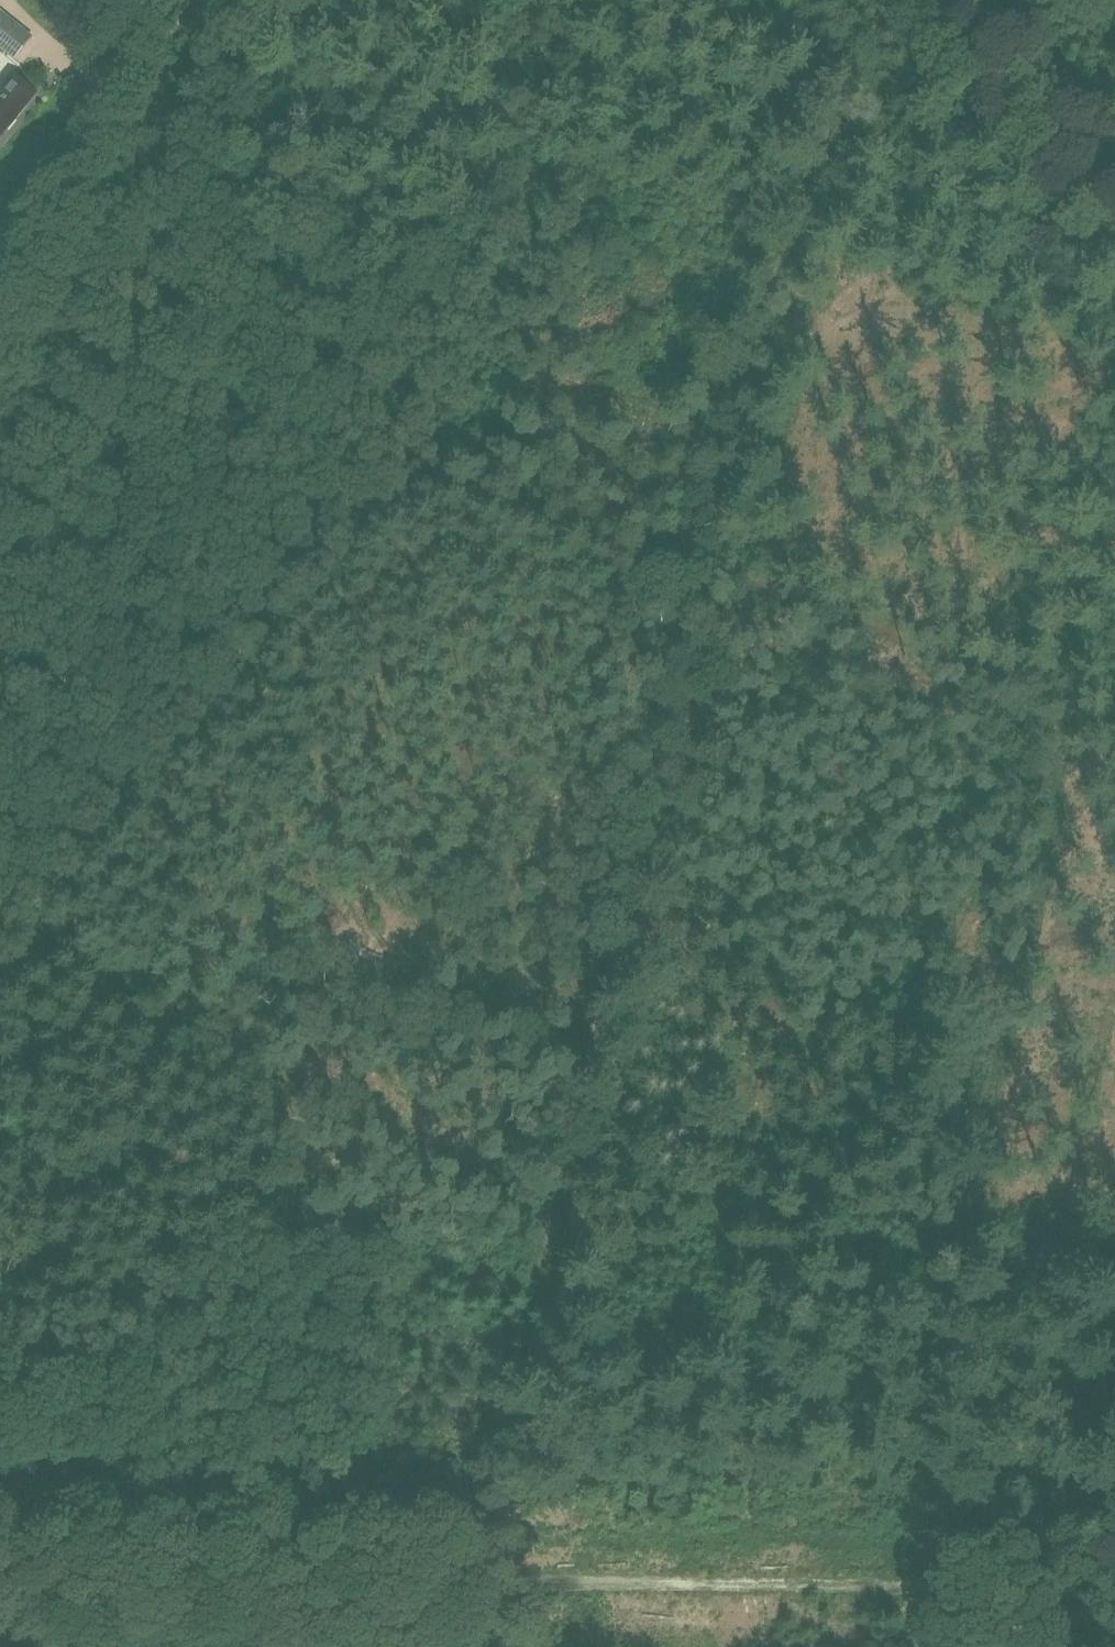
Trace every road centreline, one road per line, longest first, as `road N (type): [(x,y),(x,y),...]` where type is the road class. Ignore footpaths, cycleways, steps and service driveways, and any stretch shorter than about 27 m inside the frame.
road 1 (unclassified): [(0,376),(159,0)]

